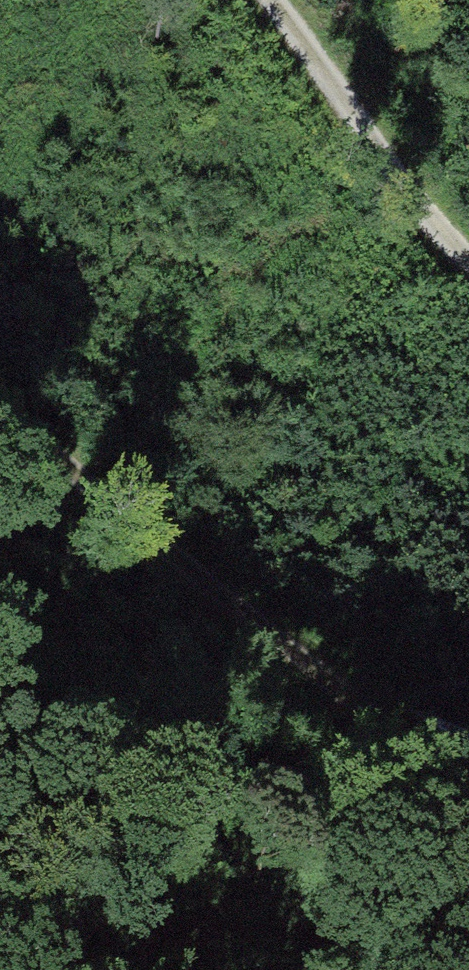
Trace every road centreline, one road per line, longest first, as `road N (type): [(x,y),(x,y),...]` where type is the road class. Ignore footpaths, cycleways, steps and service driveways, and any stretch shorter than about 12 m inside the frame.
road 1 (track): [(0,398),(65,440),(335,683),(468,761)]
road 2 (track): [(0,701),(188,969)]
road 3 (track): [(274,0),(361,120),(468,230)]

